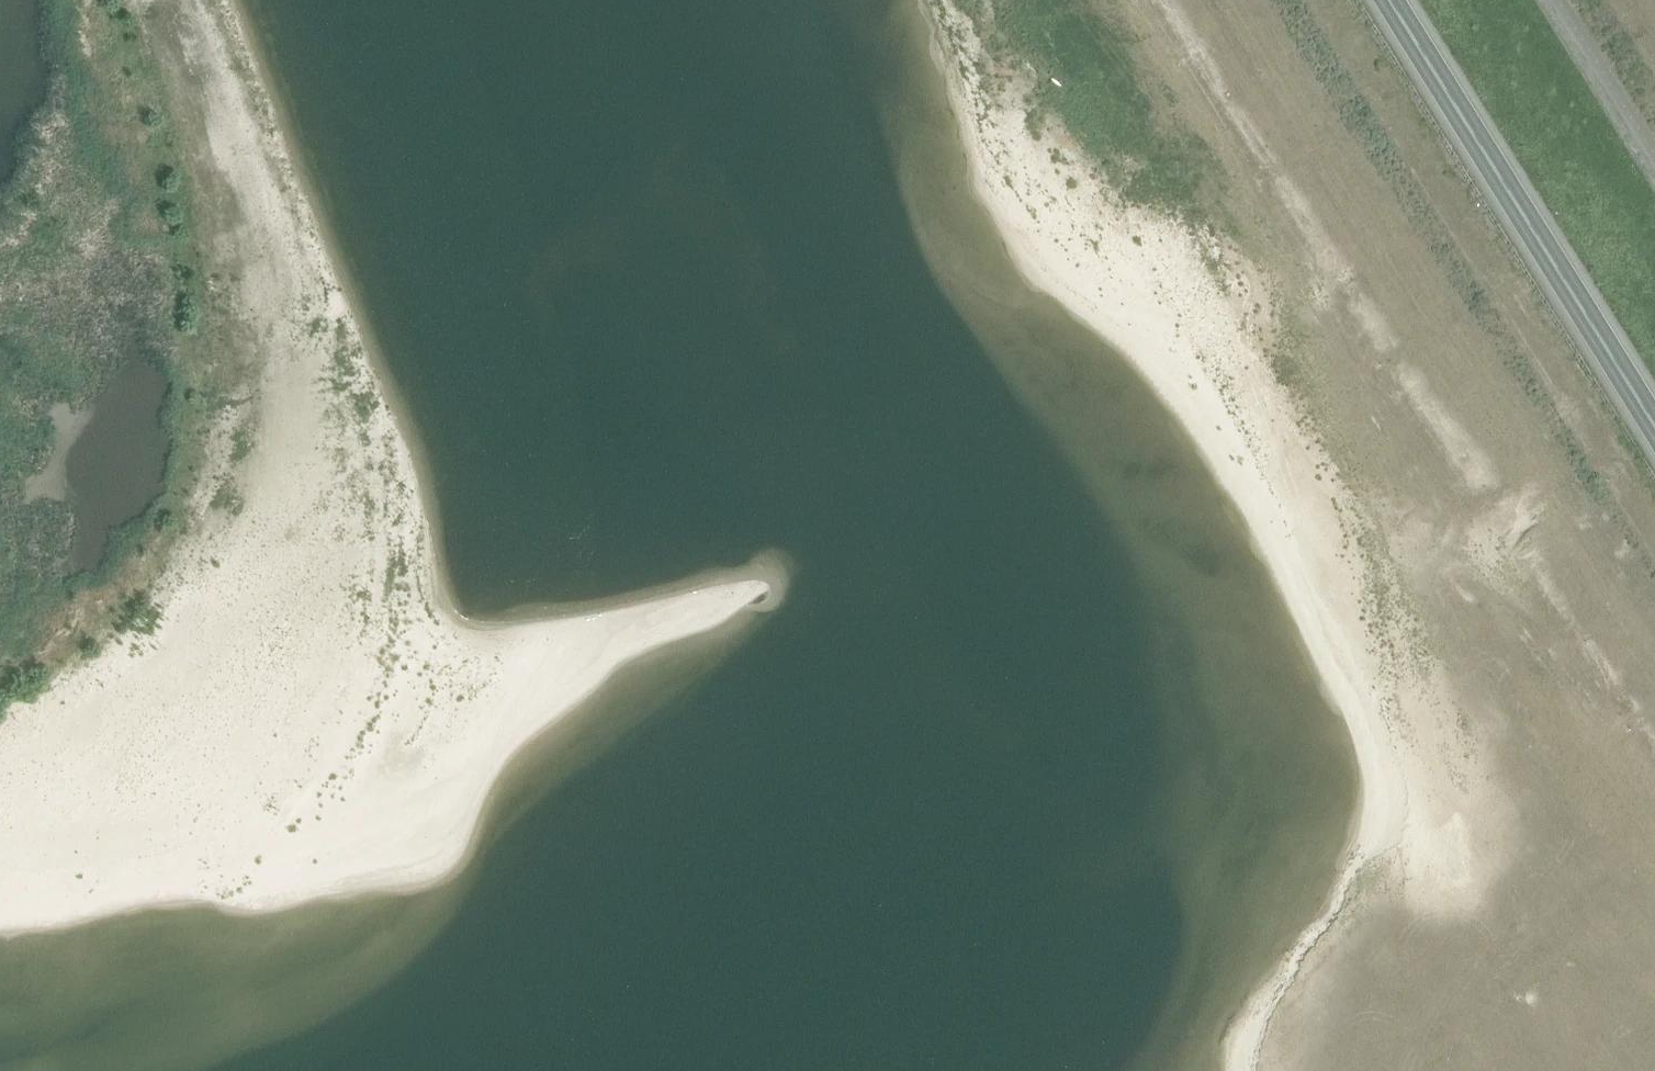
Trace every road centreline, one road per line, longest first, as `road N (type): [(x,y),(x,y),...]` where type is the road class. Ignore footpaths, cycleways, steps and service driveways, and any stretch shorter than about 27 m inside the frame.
road 1 (trunk): [(1654,427),(1388,0)]

